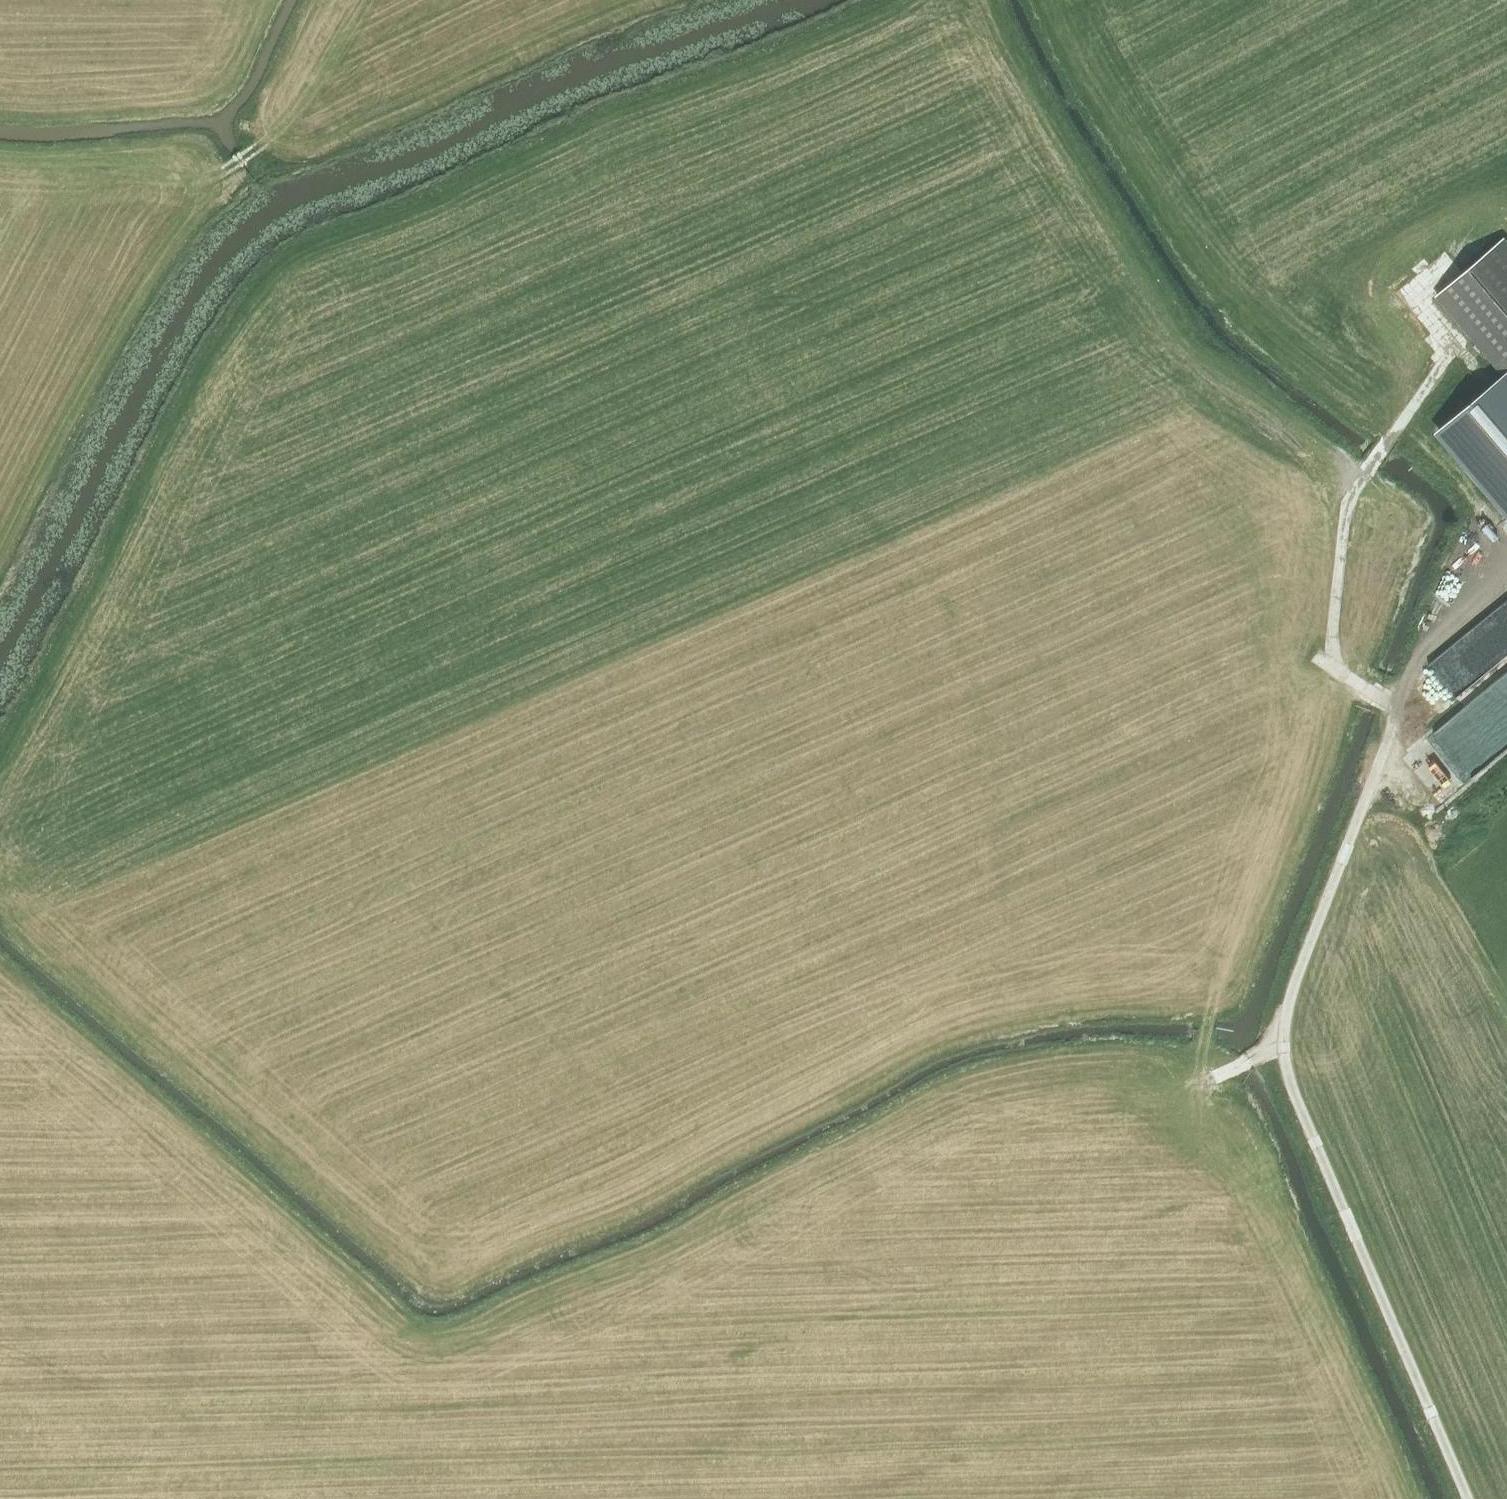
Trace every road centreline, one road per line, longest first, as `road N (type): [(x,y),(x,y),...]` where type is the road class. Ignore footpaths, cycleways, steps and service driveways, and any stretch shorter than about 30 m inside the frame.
road 1 (track): [(1506,587),(1420,657),(1293,984),(1283,1053),(1291,1090),(1468,1498)]

